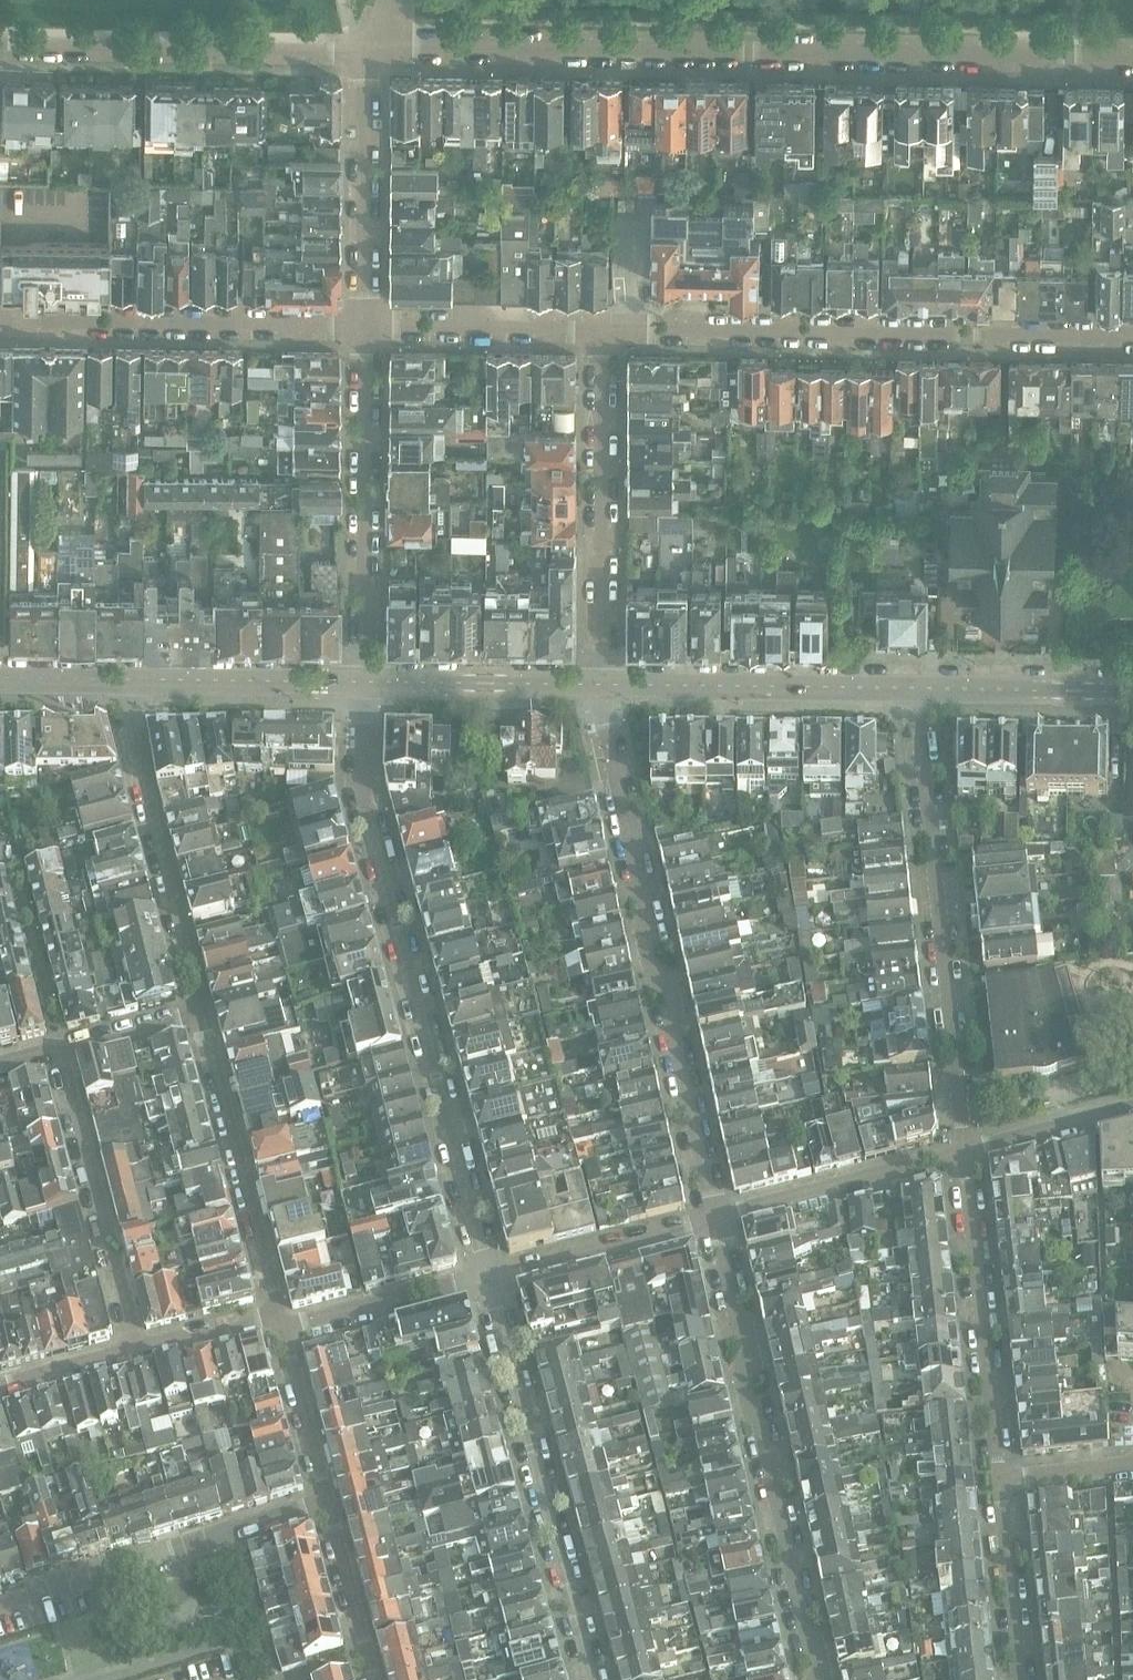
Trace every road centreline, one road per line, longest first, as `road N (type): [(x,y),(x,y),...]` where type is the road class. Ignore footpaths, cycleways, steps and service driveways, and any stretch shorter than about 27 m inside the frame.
road 1 (residential): [(367,49),(1132,56)]
road 2 (residential): [(492,1277),(366,790),(365,683)]
road 3 (residential): [(718,1219),(606,724),(604,686)]
road 4 (residential): [(1132,338),(603,332)]
road 5 (residential): [(817,1679),(718,1219)]
road 6 (residential): [(916,689),(961,1153)]
road 7 (residential): [(594,1679),(492,1277)]
road 8 (residential): [(0,44),(367,49)]
road 9 (residential): [(364,329),(0,323)]
road 10 (residential): [(364,329),(365,683)]
road 11 (residential): [(604,686),(603,332)]
road 12 (residential): [(330,1501),(0,1605)]
road 13 (residential): [(118,681),(203,1016)]
road 14 (residential): [(961,1153),(1000,1483)]
road 15 (tertiary): [(604,686),(916,689)]
road 16 (residential): [(139,1350),(60,1053)]
road 17 (residential): [(203,1016),(280,1312)]
road 18 (residential): [(367,49),(364,329)]
road 19 (residential): [(718,1219),(961,1153)]
road 20 (tertiary): [(118,681),(365,683)]
road 21 (residential): [(603,332),(364,329)]
road 22 (tertiary): [(365,683),(604,686)]
road 23 (residential): [(492,1277),(718,1219)]
road 24 (tertiary): [(916,689),(1132,691)]
road 25 (residential): [(285,1330),(492,1277)]
road 26 (residential): [(1000,1483),(1023,1679)]
road 27 (residential): [(330,1501),(377,1679)]
road 28 (residential): [(961,1153),(1132,1106)]
road 29 (residential): [(285,1330),(330,1501)]
road 30 (residential): [(203,1016),(60,1053)]
road 31 (residential): [(139,1350),(280,1312)]
road 32 (residential): [(0,1390),(139,1350)]
road 33 (residential): [(1000,1483),(1132,1469)]

